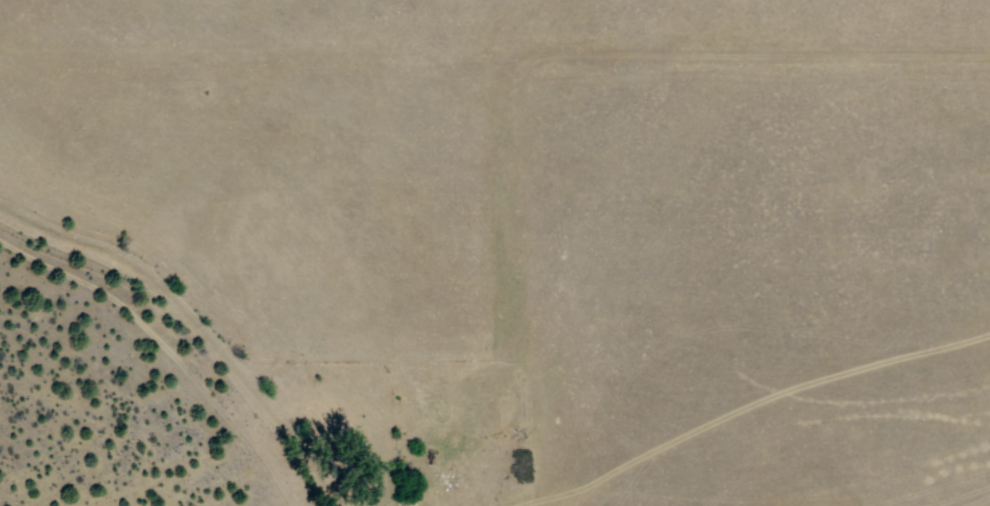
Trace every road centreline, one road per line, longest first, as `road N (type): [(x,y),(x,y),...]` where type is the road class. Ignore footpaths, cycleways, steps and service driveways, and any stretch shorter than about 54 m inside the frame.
road 1 (residential): [(989,60),(568,57),(524,70),(0,60)]
road 2 (residential): [(524,70),(511,98),(530,469),(515,505)]
road 3 (residential): [(523,345),(293,357)]

